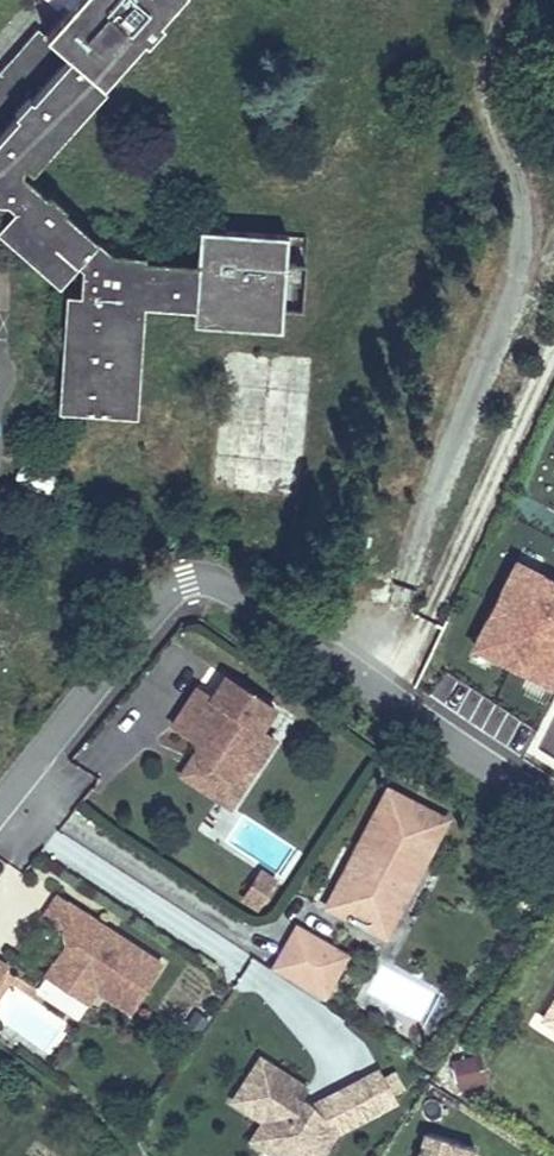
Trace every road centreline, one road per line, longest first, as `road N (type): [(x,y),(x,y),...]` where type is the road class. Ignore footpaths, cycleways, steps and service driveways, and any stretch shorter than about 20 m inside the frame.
road 1 (residential): [(553,812),(186,583),(111,655),(0,786)]
road 2 (track): [(399,713),(553,351)]

